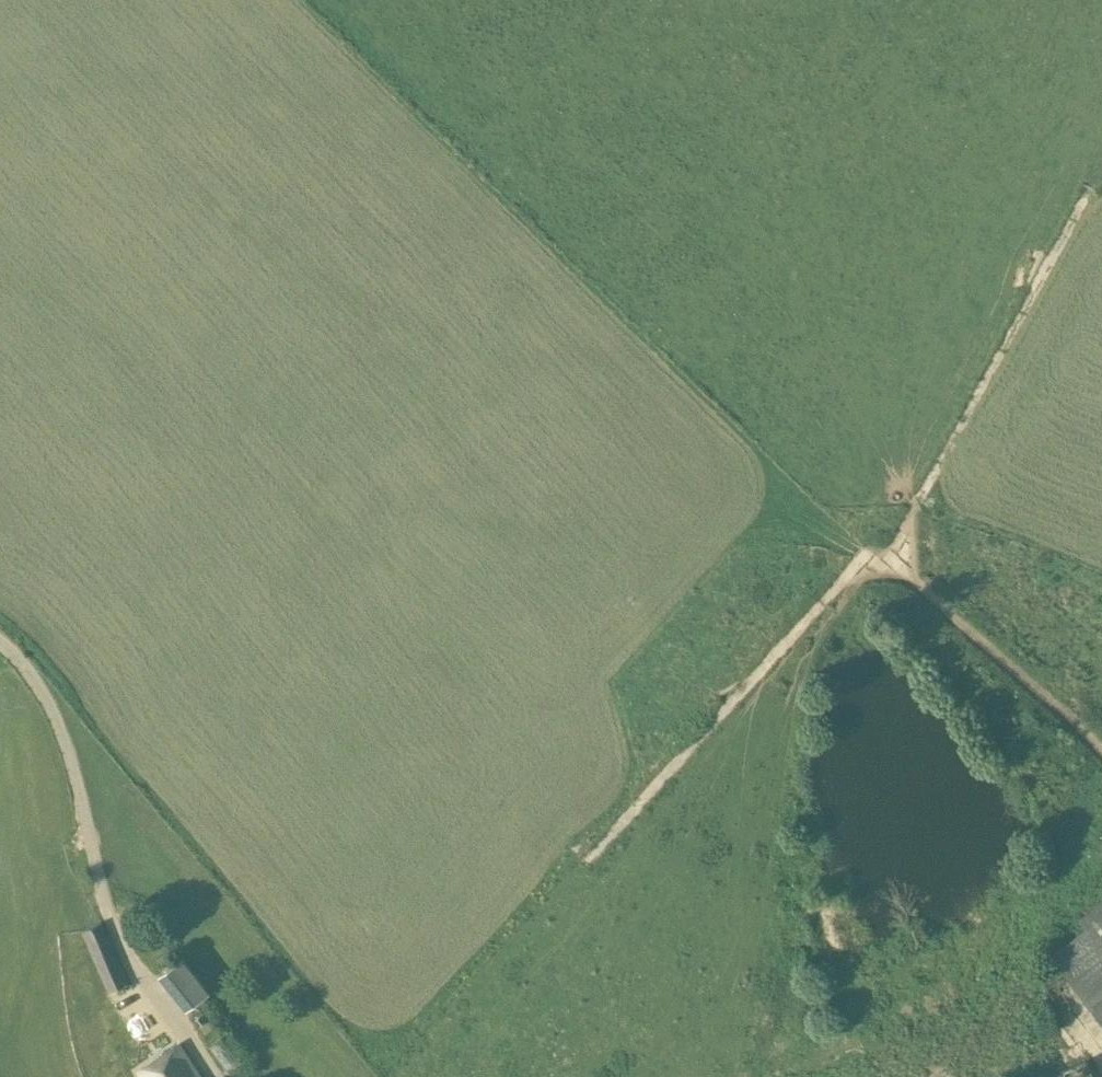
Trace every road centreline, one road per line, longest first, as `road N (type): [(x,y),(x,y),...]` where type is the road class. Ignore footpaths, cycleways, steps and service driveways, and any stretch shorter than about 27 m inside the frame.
road 1 (track): [(1101,751),(909,575),(915,513),(1091,185)]
road 2 (unclassified): [(224,1076),(123,936),(64,714),(0,636)]
road 3 (track): [(909,575),(859,571),(842,581),(588,861)]

